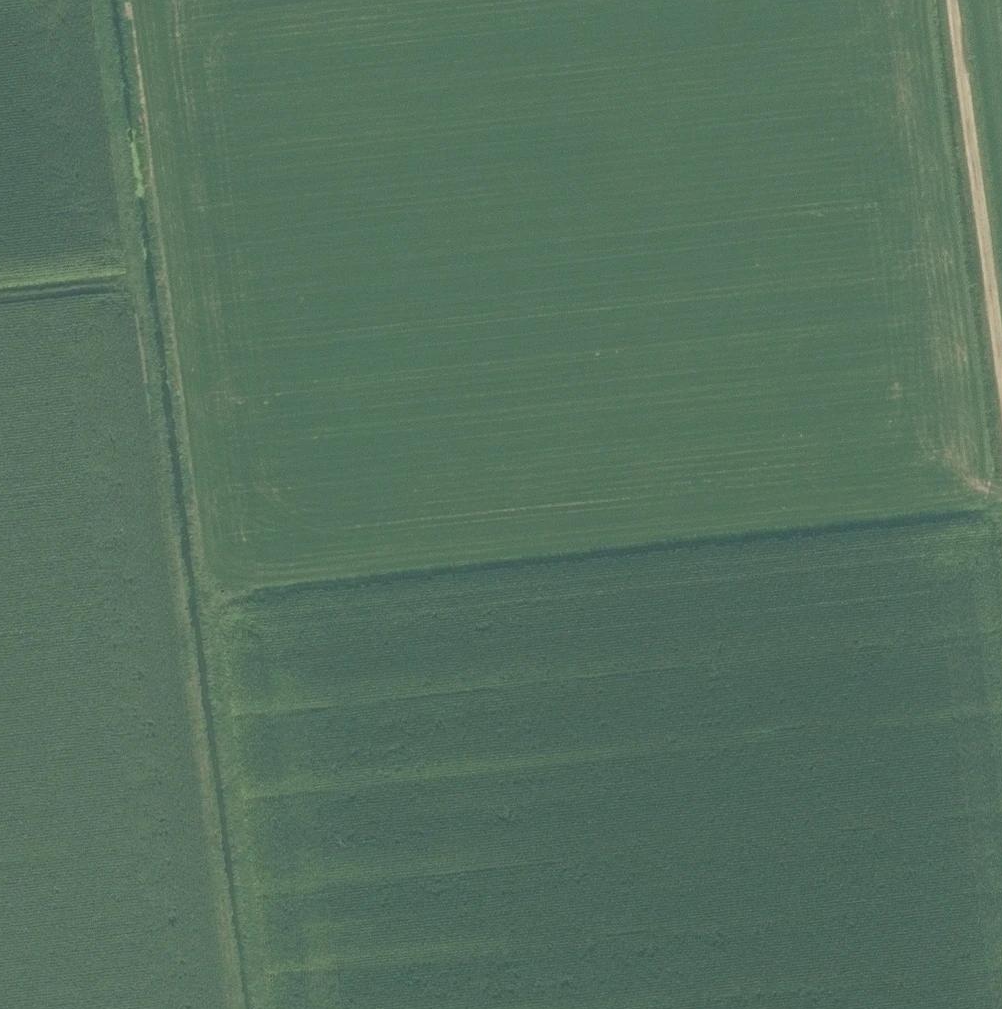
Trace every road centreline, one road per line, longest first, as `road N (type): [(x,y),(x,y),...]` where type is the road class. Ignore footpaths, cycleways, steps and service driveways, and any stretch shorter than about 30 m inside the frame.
road 1 (track): [(958,0),(1001,350)]
road 2 (track): [(125,269),(0,283)]

